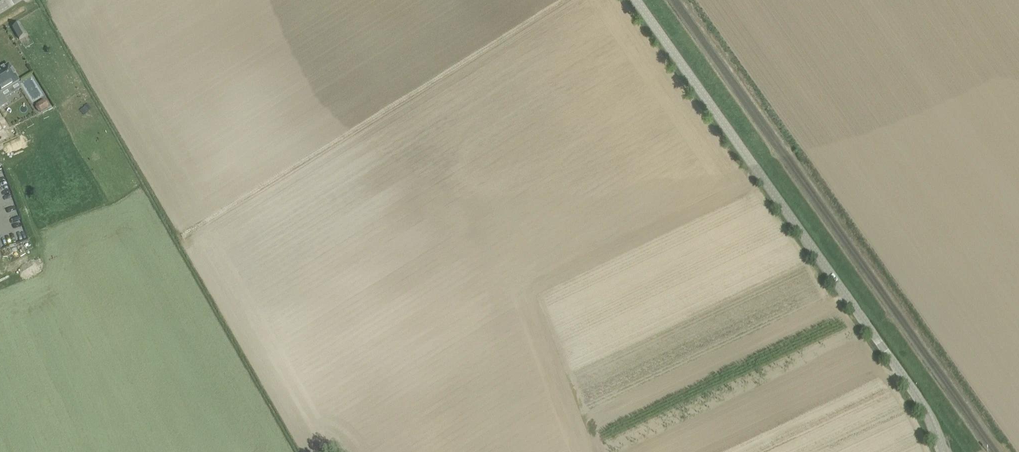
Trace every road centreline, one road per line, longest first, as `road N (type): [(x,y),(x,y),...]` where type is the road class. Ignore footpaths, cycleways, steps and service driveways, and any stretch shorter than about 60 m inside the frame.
road 1 (unclassified): [(941,451),(920,402),(636,0)]

